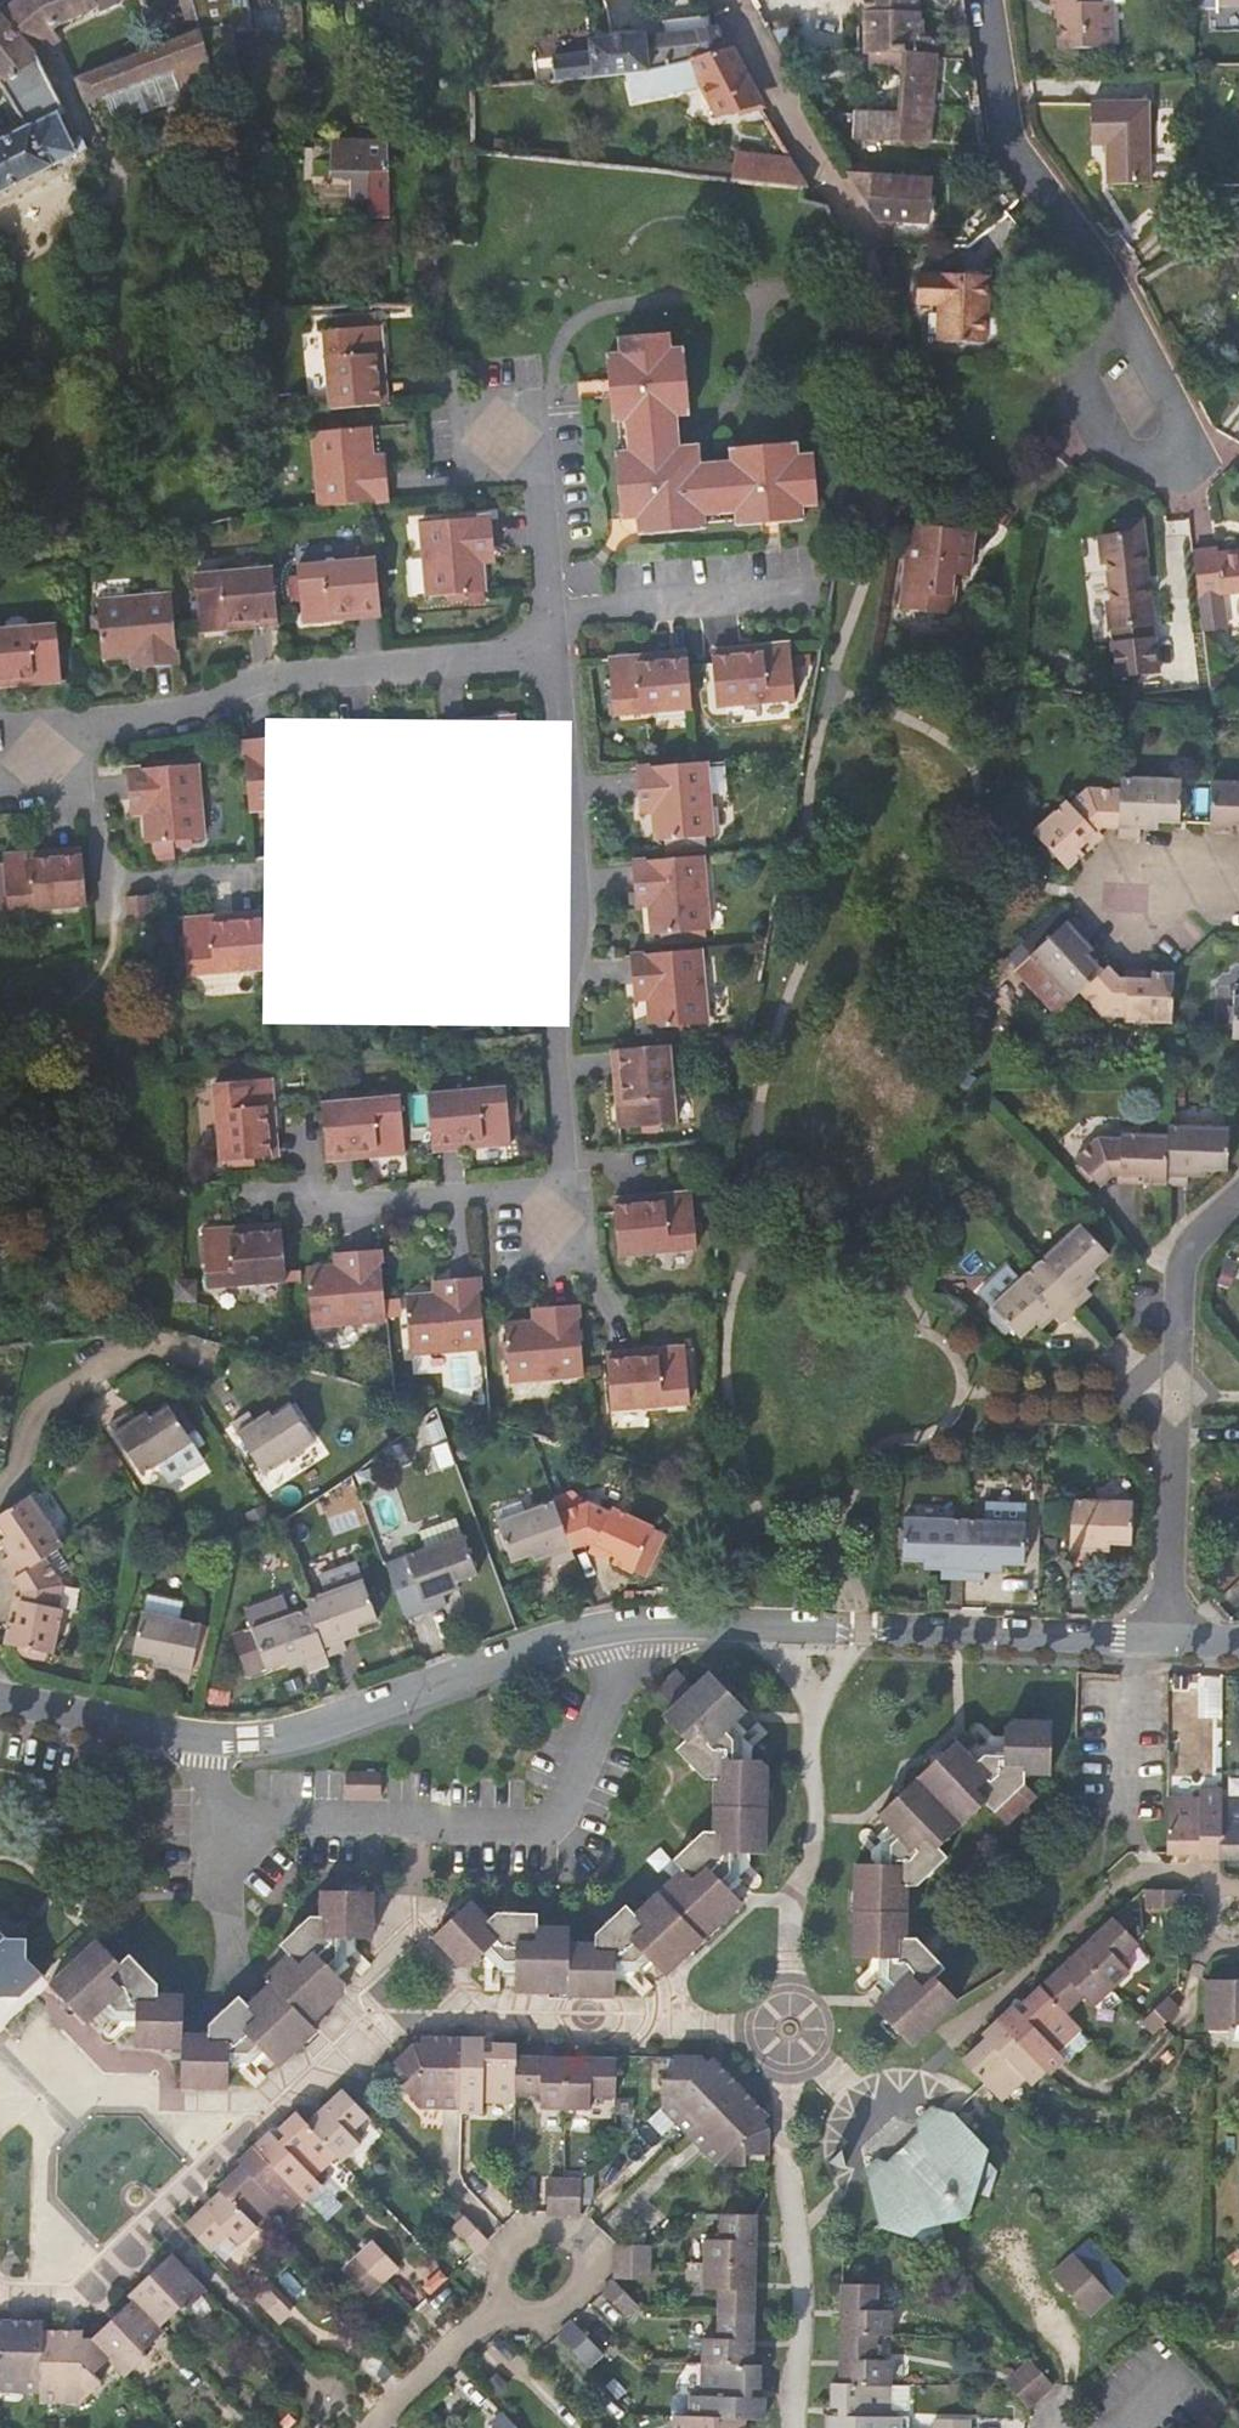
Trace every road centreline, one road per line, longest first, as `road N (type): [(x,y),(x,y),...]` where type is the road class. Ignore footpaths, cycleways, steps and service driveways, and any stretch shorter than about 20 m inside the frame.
road 1 (residential): [(1166,1638),(630,1624),(546,1641),(378,1706),(254,1738),(202,1737),(0,1697)]
road 2 (residential): [(41,759),(266,687),(552,665)]
road 3 (residential): [(41,759),(93,820),(96,867),(123,887),(261,875)]
road 4 (residential): [(0,1490),(22,1472),(34,1419),(56,1381),(149,1343),(205,1356)]
road 5 (residential): [(1166,1638),(1173,1436)]
road 6 (residential): [(1177,1355),(1177,1273),(1191,1238),(1238,1193)]
road 7 (residential): [(1118,1885),(1151,1872),(1195,1873),(1235,1919)]

